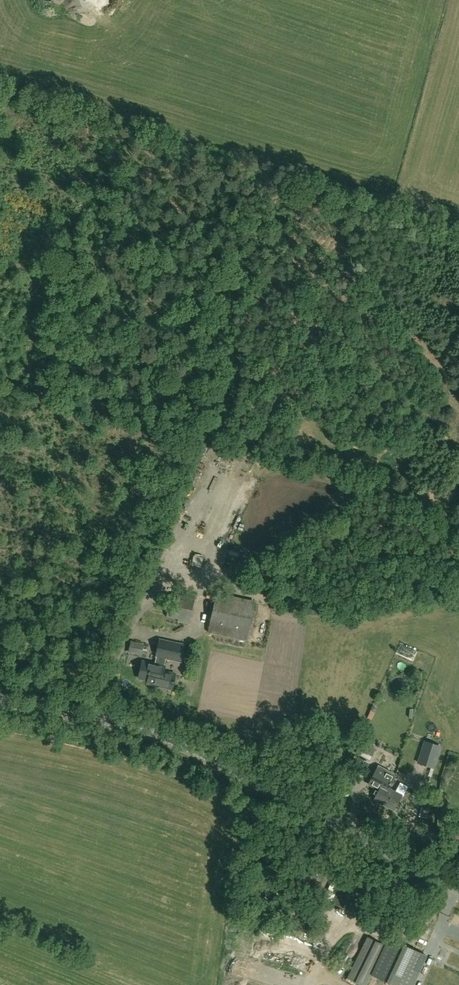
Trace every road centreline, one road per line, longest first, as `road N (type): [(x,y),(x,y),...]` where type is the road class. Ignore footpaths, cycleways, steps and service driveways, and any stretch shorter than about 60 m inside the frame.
road 1 (unclassified): [(458,889),(169,740),(0,702)]

